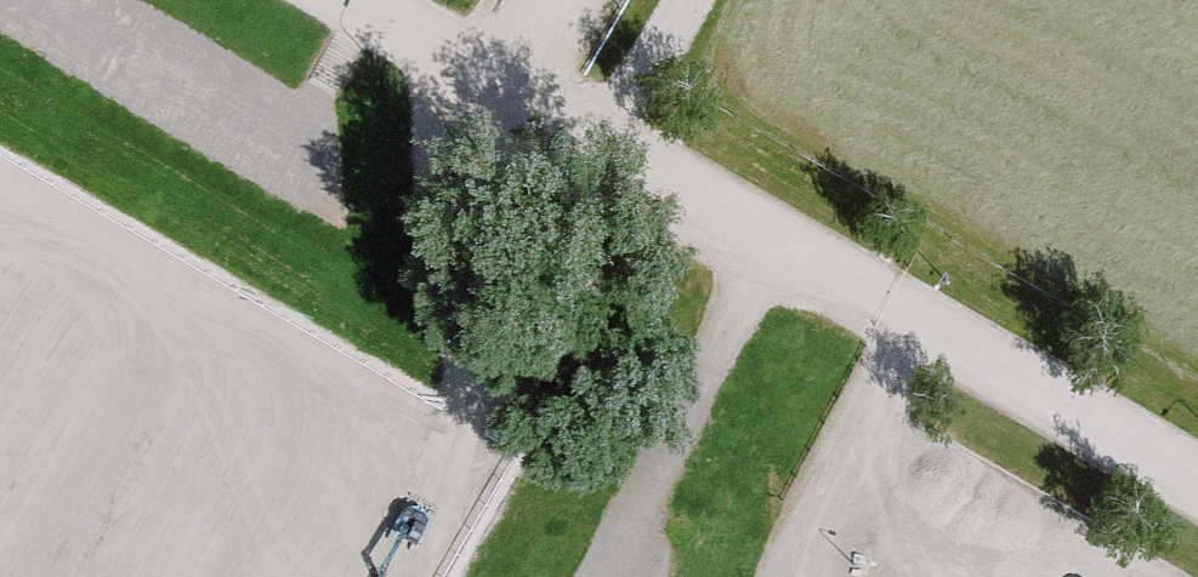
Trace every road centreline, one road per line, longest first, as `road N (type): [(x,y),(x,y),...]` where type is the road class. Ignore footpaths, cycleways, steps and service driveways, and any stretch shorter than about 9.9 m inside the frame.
road 1 (track): [(440,58),(461,407)]
road 2 (track): [(623,164),(461,407)]
road 3 (track): [(768,245),(643,493)]
road 4 (track): [(686,0),(597,149)]

